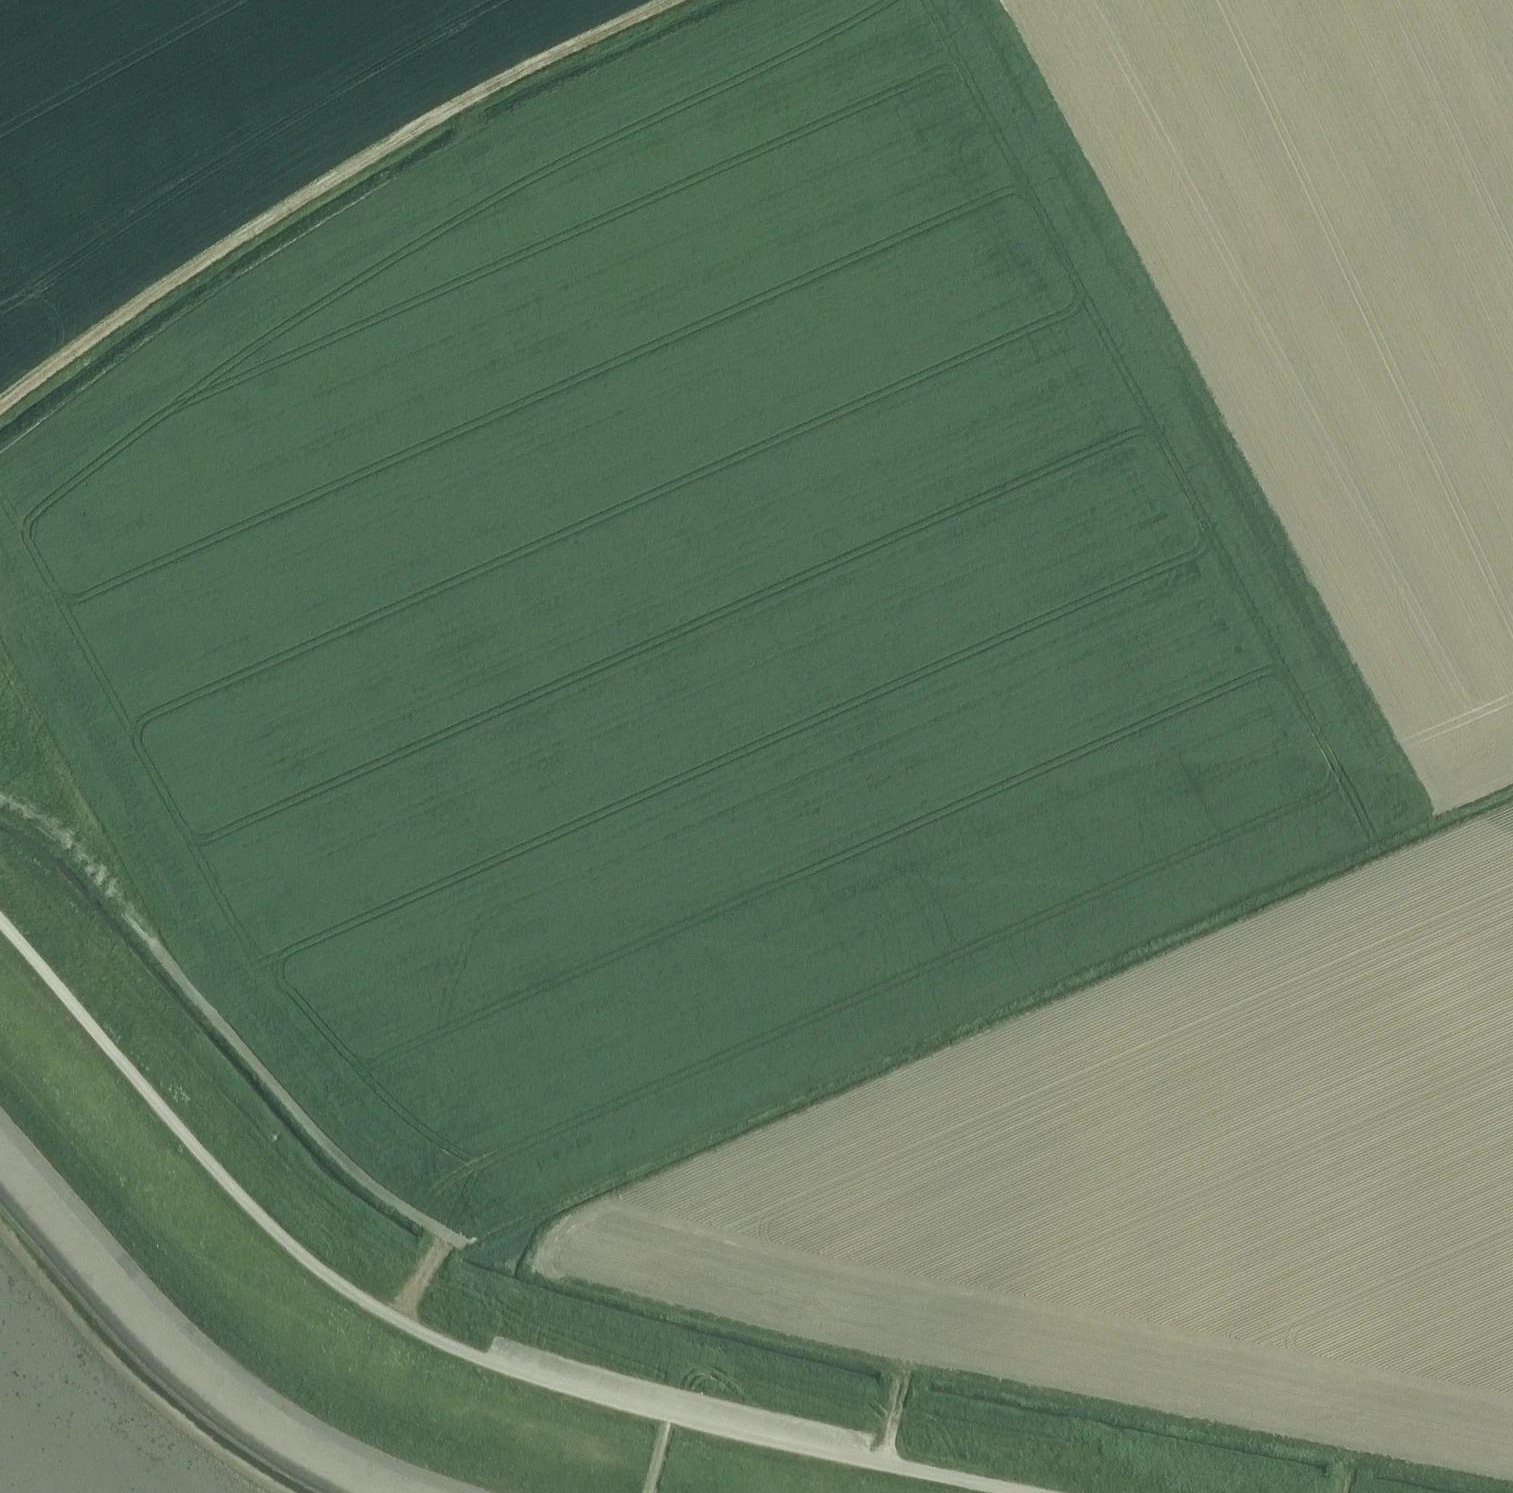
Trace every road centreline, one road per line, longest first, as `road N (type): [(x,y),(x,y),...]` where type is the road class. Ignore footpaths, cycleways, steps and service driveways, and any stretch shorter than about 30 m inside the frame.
road 1 (unclassified): [(1000,1492),(690,1429),(477,1363),(374,1308),(274,1232),(215,1173),(0,929)]

